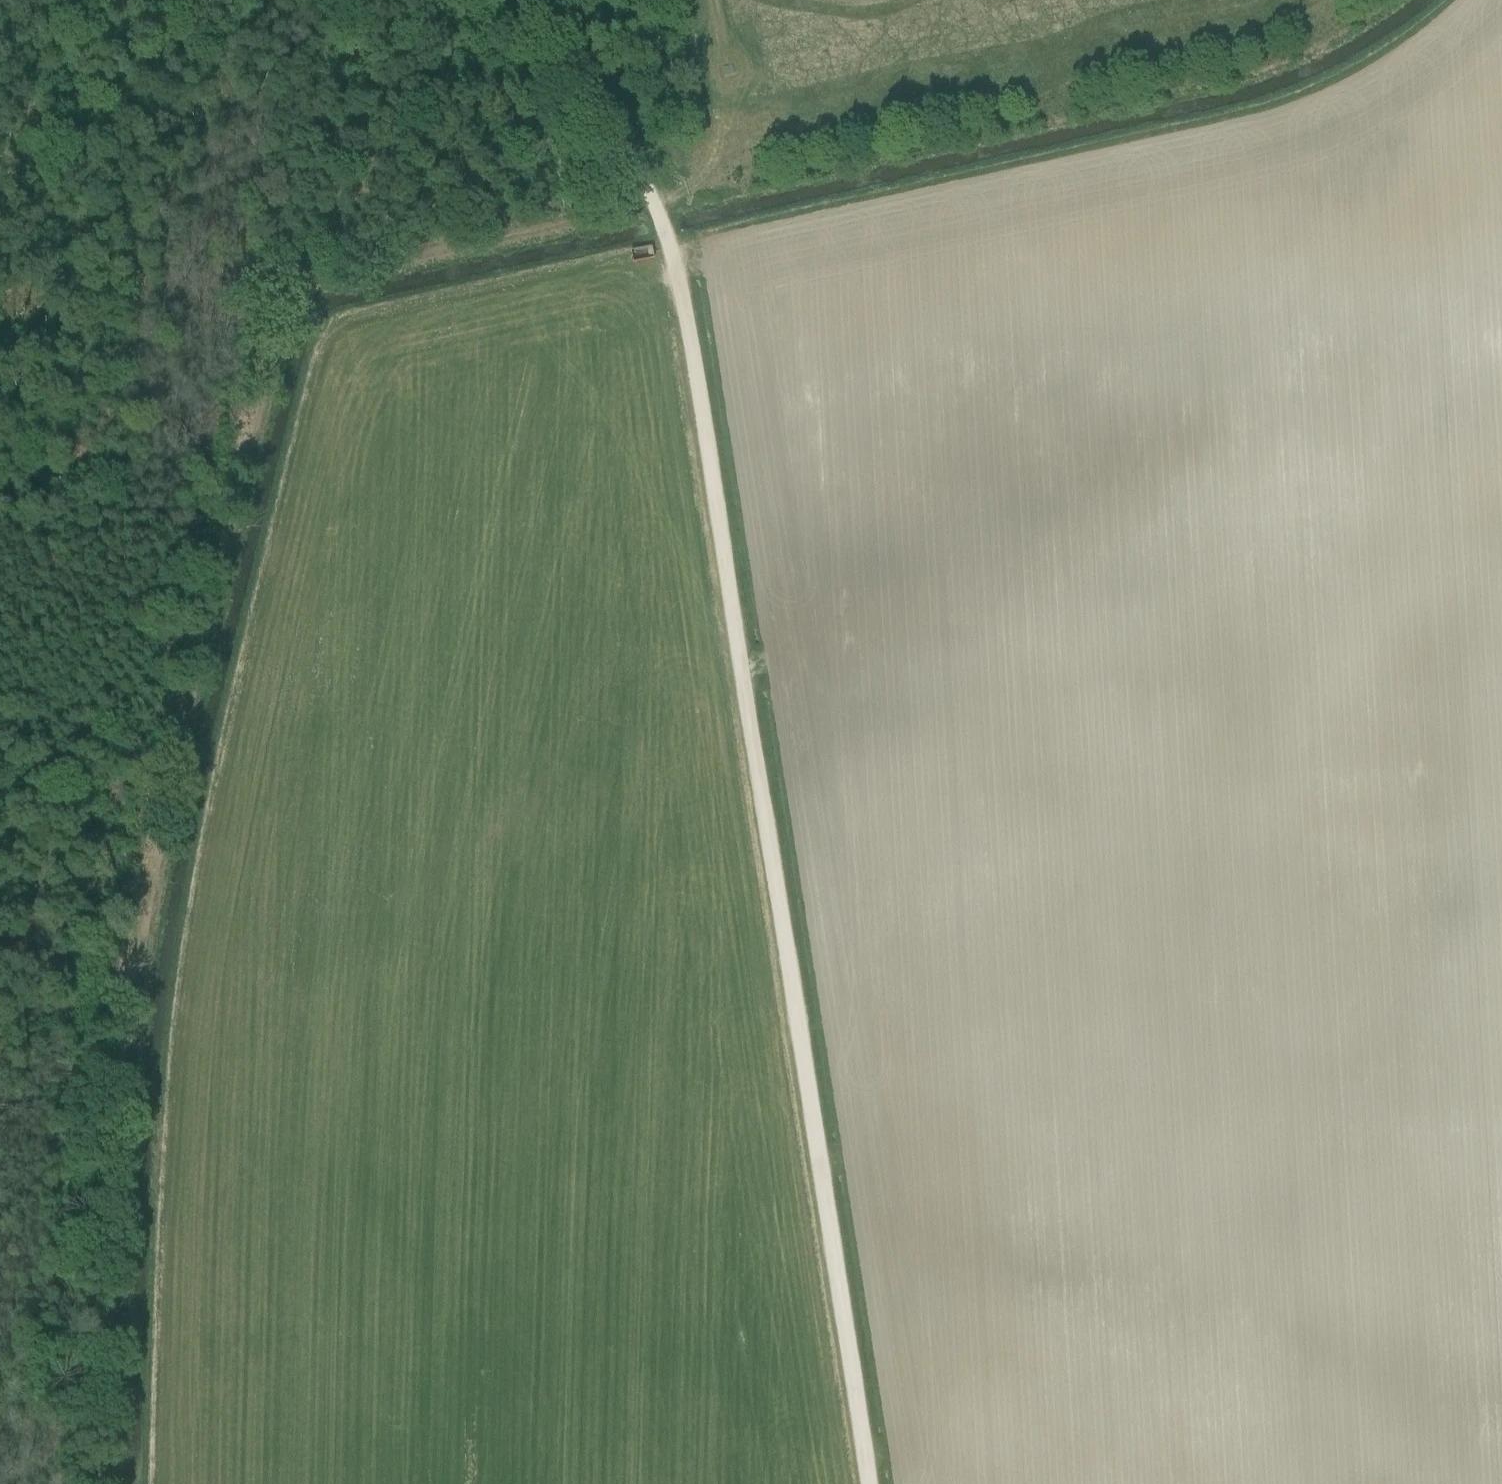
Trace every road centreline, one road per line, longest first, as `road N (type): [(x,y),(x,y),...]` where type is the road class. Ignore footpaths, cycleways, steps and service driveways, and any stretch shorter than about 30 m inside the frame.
road 1 (track): [(870,1483),(674,262),(657,203),(516,0)]

